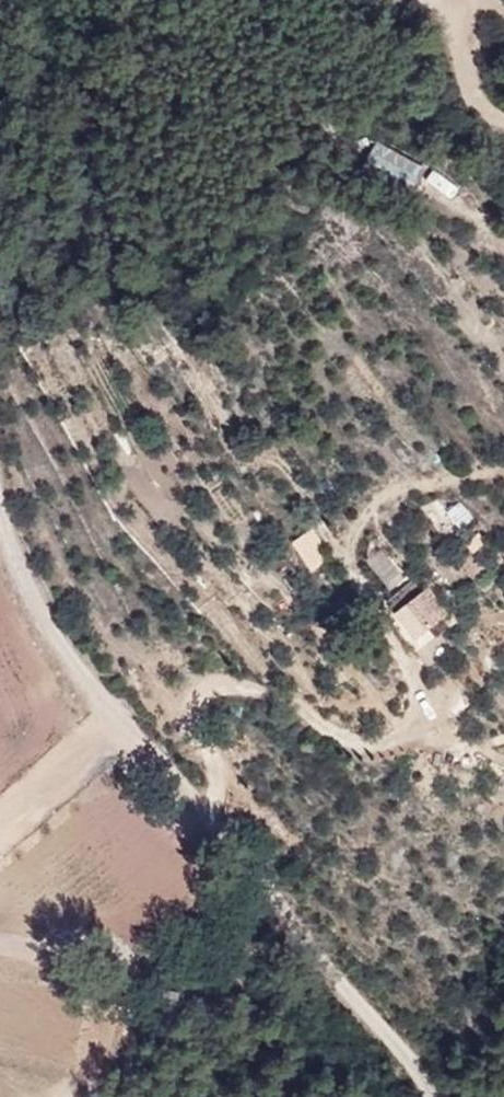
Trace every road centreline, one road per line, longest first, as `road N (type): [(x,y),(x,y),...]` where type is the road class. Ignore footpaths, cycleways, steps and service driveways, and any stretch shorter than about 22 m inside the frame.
road 1 (track): [(0,452),(10,542),(41,602),(441,1096)]
road 2 (track): [(0,827),(126,704)]
road 3 (track): [(458,0),(471,89),(503,113)]

